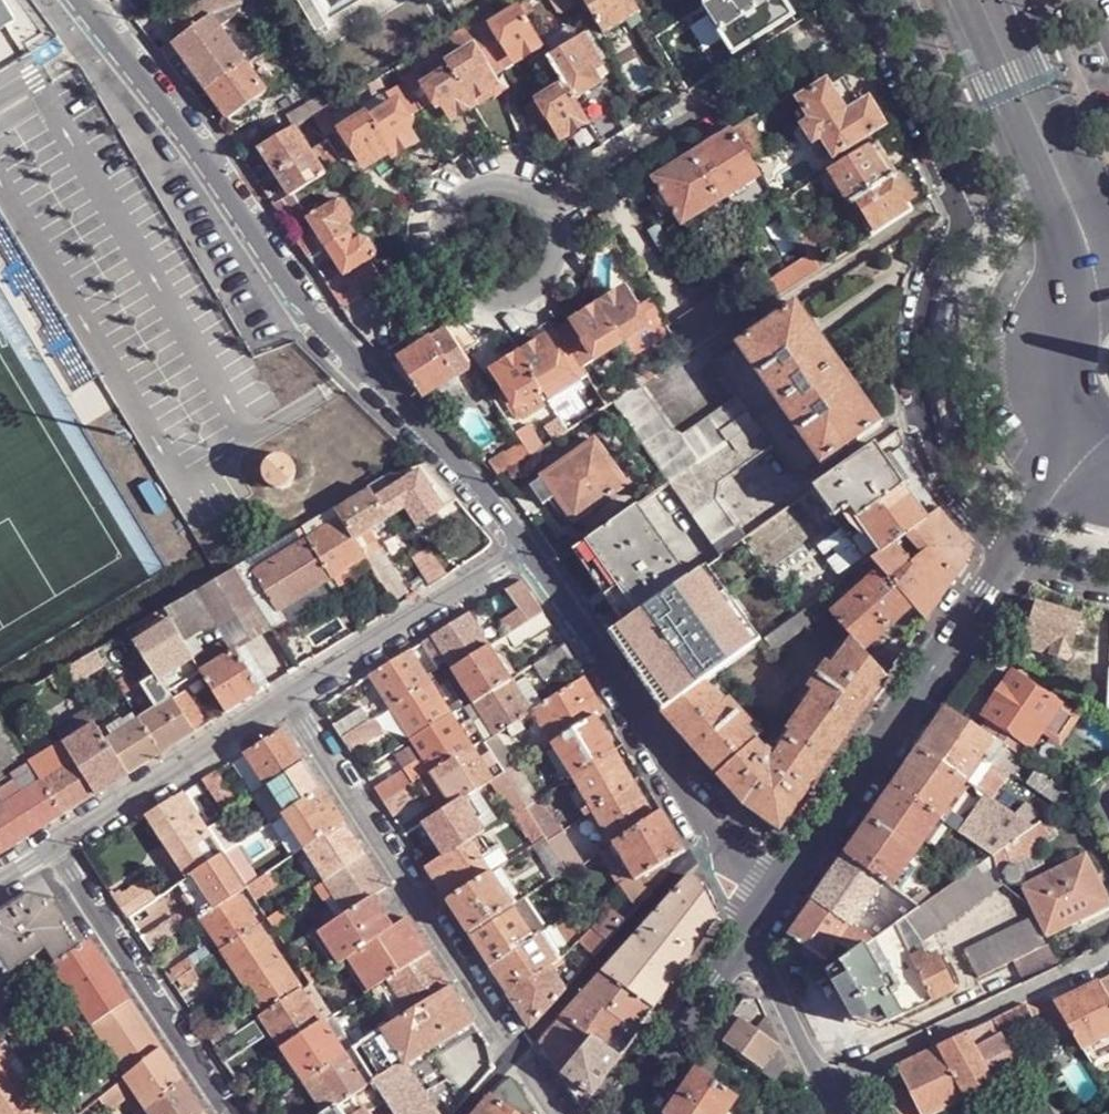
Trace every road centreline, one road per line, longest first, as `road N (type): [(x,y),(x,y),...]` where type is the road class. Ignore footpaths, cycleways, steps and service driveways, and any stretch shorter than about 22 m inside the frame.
road 1 (residential): [(530,548),(295,292),(81,0)]
road 2 (unclassified): [(871,10),(965,221),(934,279),(920,333),(920,405),(947,480),(1012,552)]
road 3 (residential): [(519,1052),(291,696)]
road 4 (tertiary): [(1012,552),(778,891)]
road 5 (unclassified): [(550,211),(871,10)]
road 6 (residential): [(716,839),(530,548)]
road 7 (residential): [(54,844),(233,1113)]
road 8 (residential): [(821,1090),(1108,950)]
road 9 (primary): [(1099,278),(979,0)]
road 10 (residential): [(716,839),(519,1052)]
road 11 (residential): [(291,696),(530,548)]
road 12 (residential): [(54,844),(291,696)]
road 13 (primary): [(1099,278),(1060,313),(1043,363),(1053,415),(1087,455)]
road 14 (tertiary): [(742,943),(624,1113)]
road 15 (unclassified): [(550,211),(559,249),(554,267),(528,295),(490,301),(450,274)]
road 16 (unclassified): [(450,274),(444,227),(465,196),(502,184),(521,187),(550,211)]
road 17 (residential): [(742,943),(763,967),(821,1090)]
road 18 (tertiary): [(1087,455),(1012,552)]

